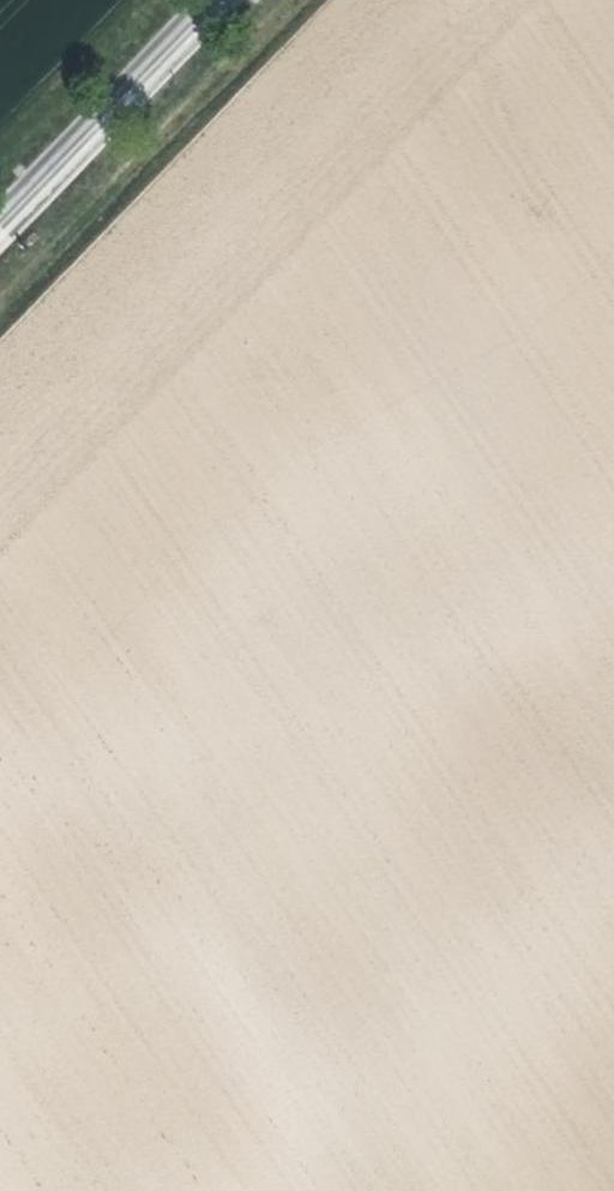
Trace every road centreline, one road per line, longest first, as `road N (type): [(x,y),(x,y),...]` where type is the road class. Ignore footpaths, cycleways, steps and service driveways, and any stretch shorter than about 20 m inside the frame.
road 1 (secondary): [(0,234),(226,0)]

